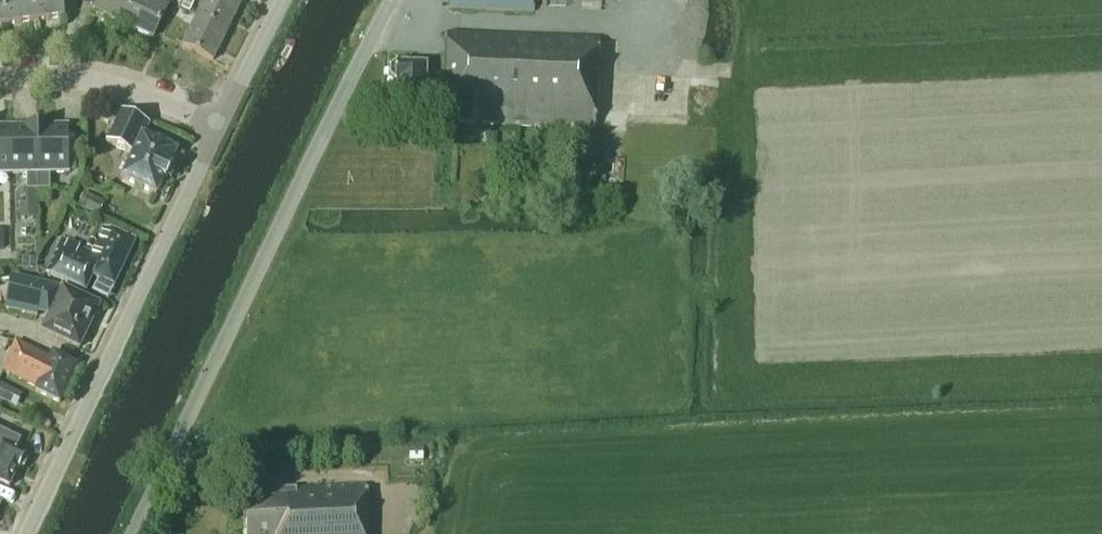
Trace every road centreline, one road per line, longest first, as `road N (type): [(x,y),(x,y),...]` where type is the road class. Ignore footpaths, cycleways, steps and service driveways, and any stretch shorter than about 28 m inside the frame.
road 1 (unclassified): [(179,441),(392,0)]
road 2 (residential): [(22,533),(218,124)]
road 3 (residential): [(218,124),(136,90),(49,77),(0,83)]
road 4 (residential): [(218,124),(281,0)]

